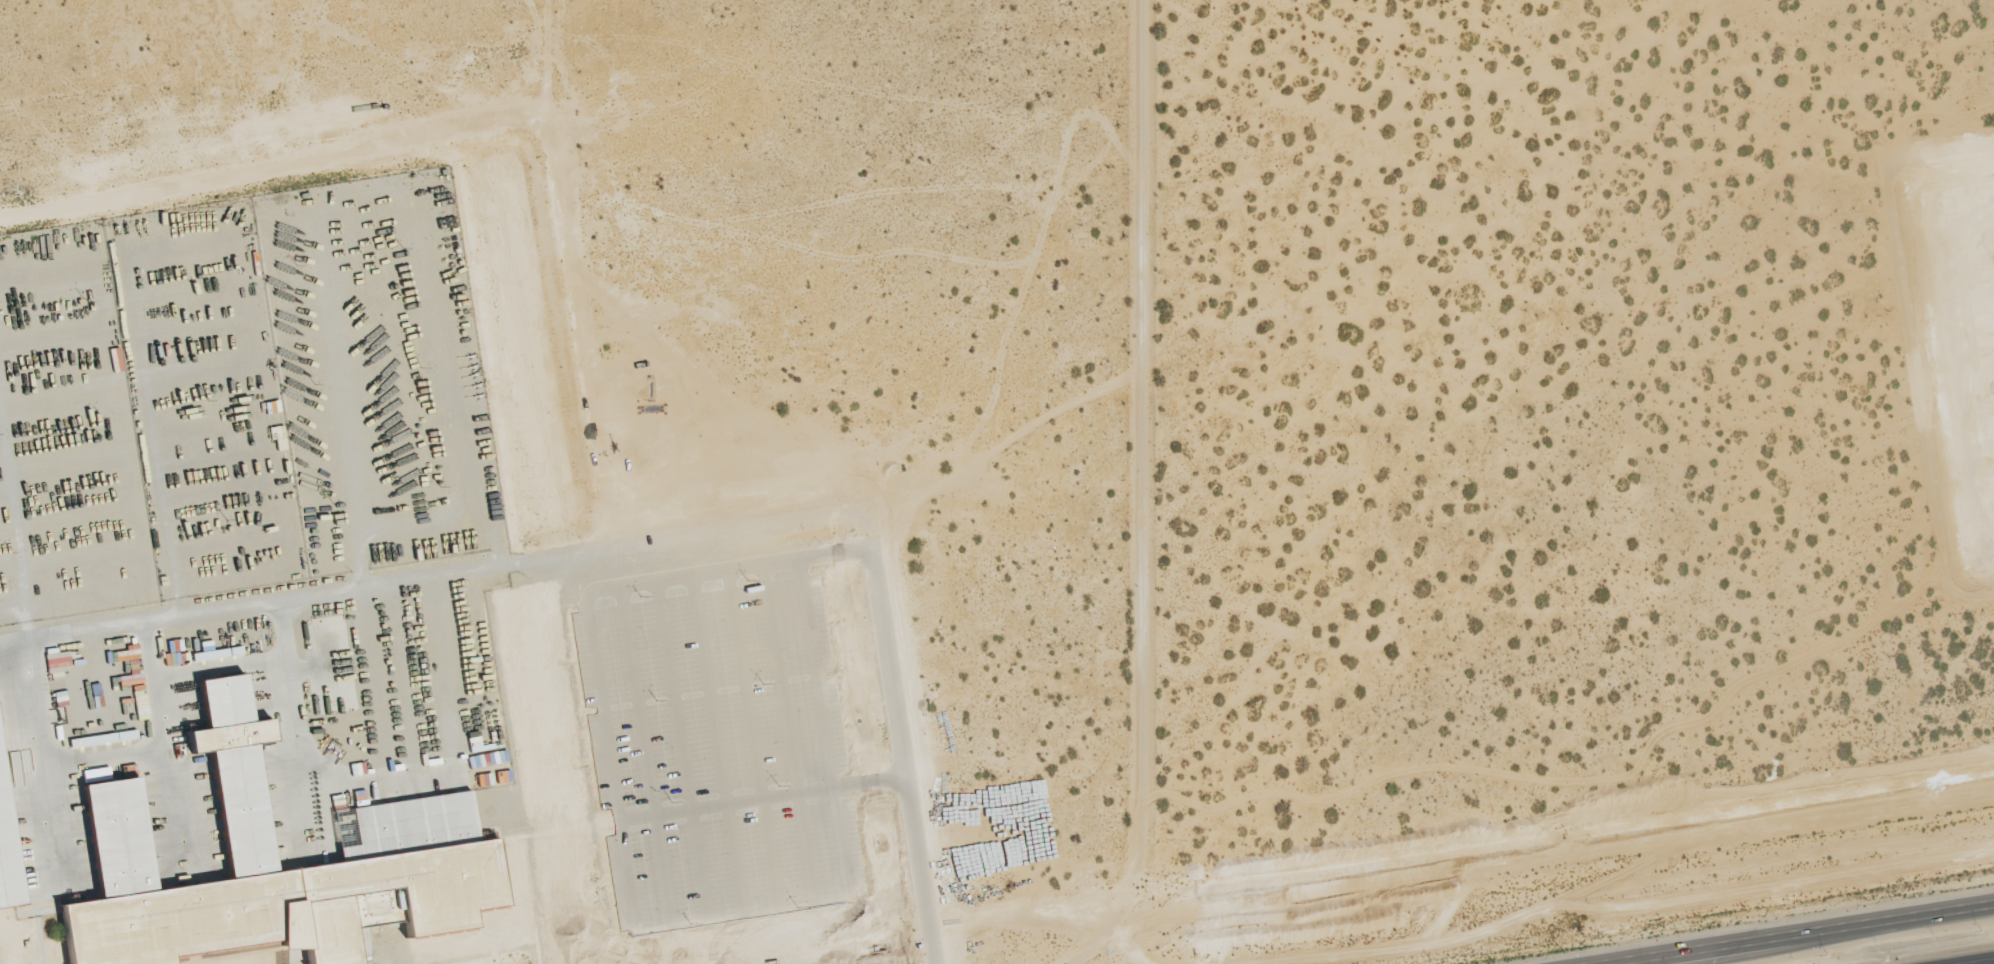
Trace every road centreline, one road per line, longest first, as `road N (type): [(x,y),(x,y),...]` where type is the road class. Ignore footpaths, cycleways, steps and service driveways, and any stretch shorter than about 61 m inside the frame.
road 1 (trunk): [(1993,784),(847,963)]

